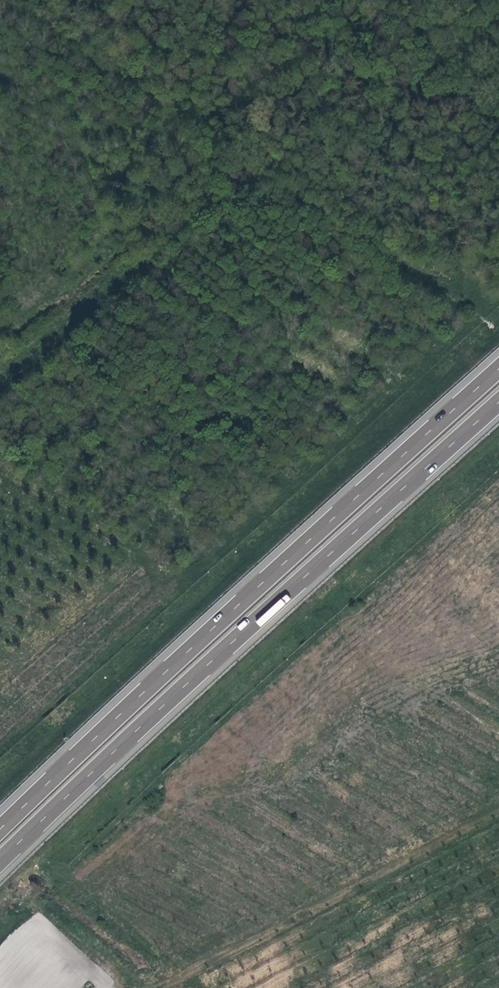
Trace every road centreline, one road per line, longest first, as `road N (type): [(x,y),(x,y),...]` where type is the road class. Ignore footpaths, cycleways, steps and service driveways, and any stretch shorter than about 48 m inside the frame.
road 1 (motorway): [(0,862),(498,404)]
road 2 (motorway): [(498,371),(0,829)]

